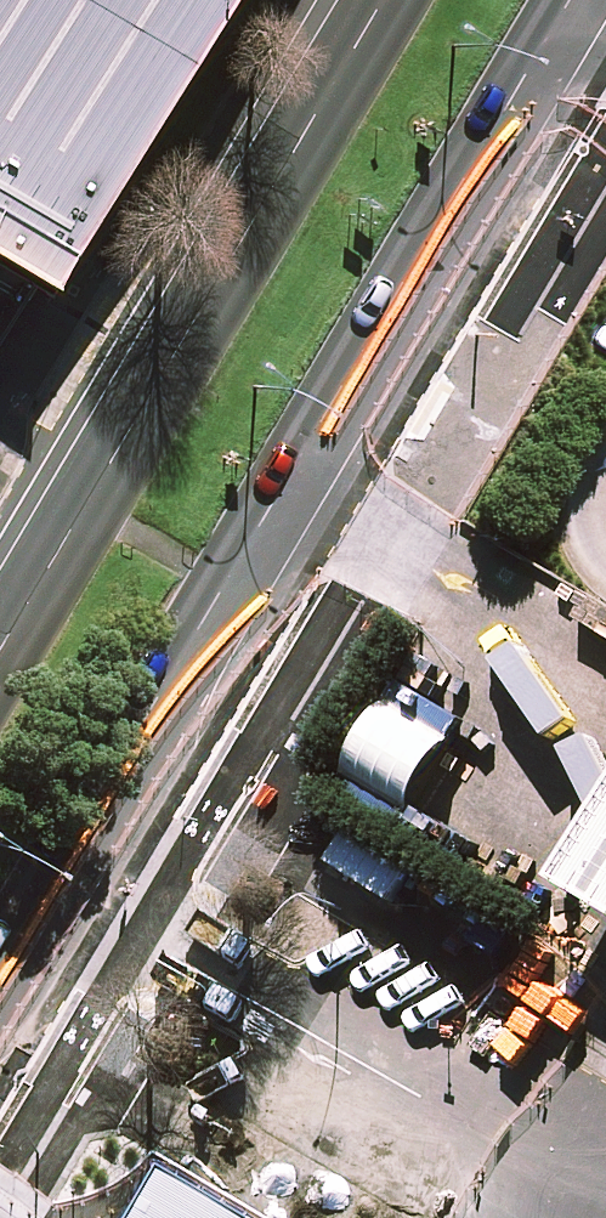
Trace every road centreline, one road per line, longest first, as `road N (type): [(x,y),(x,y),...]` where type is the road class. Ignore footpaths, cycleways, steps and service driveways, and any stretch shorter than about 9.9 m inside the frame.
road 1 (secondary): [(592,0),(66,888)]
road 2 (secondary): [(0,620),(367,0)]
road 3 (unclassified): [(66,888),(605,1205)]
road 4 (secondary): [(66,888),(0,1000)]

